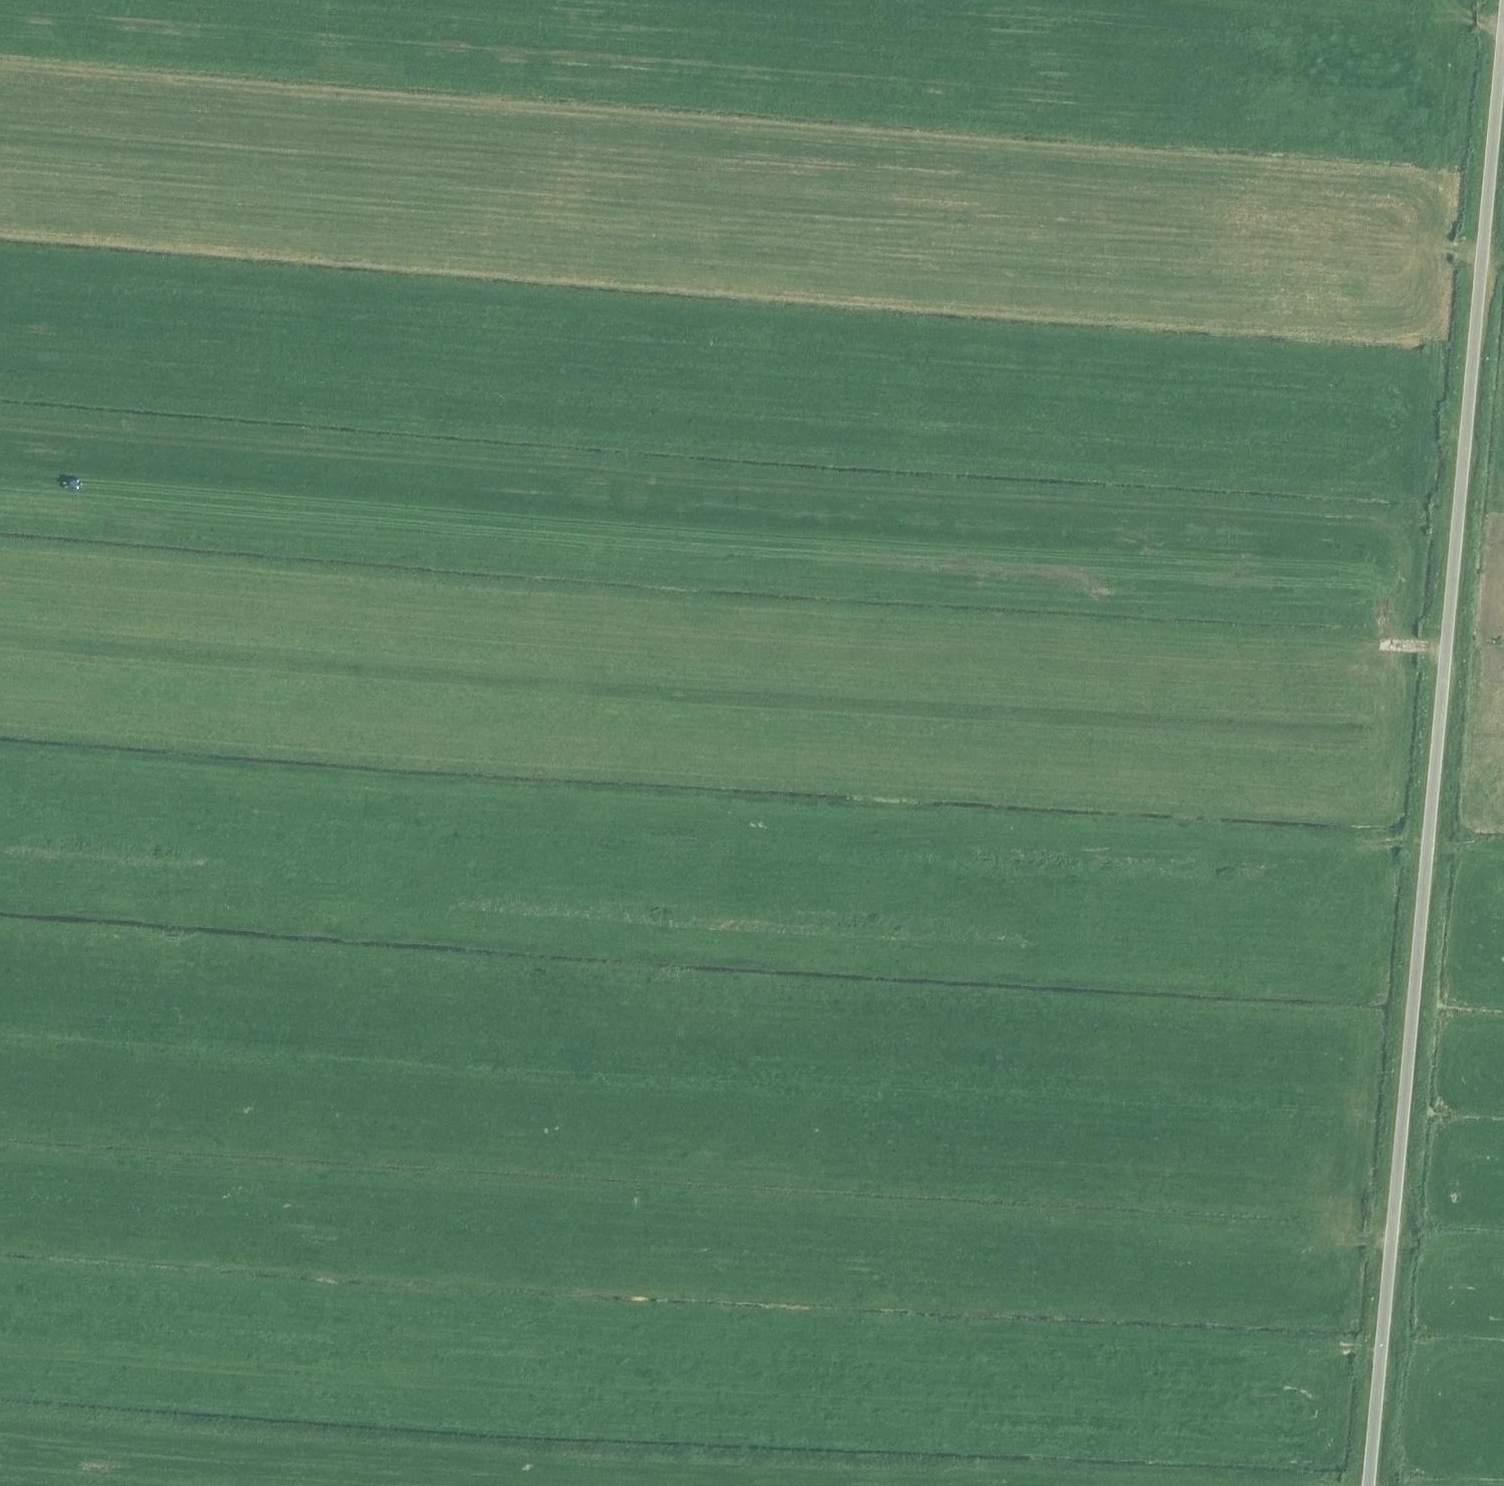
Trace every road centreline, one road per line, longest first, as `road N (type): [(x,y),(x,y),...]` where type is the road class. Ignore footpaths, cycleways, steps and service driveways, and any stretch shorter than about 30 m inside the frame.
road 1 (unclassified): [(1368,1485),(1503,30)]

